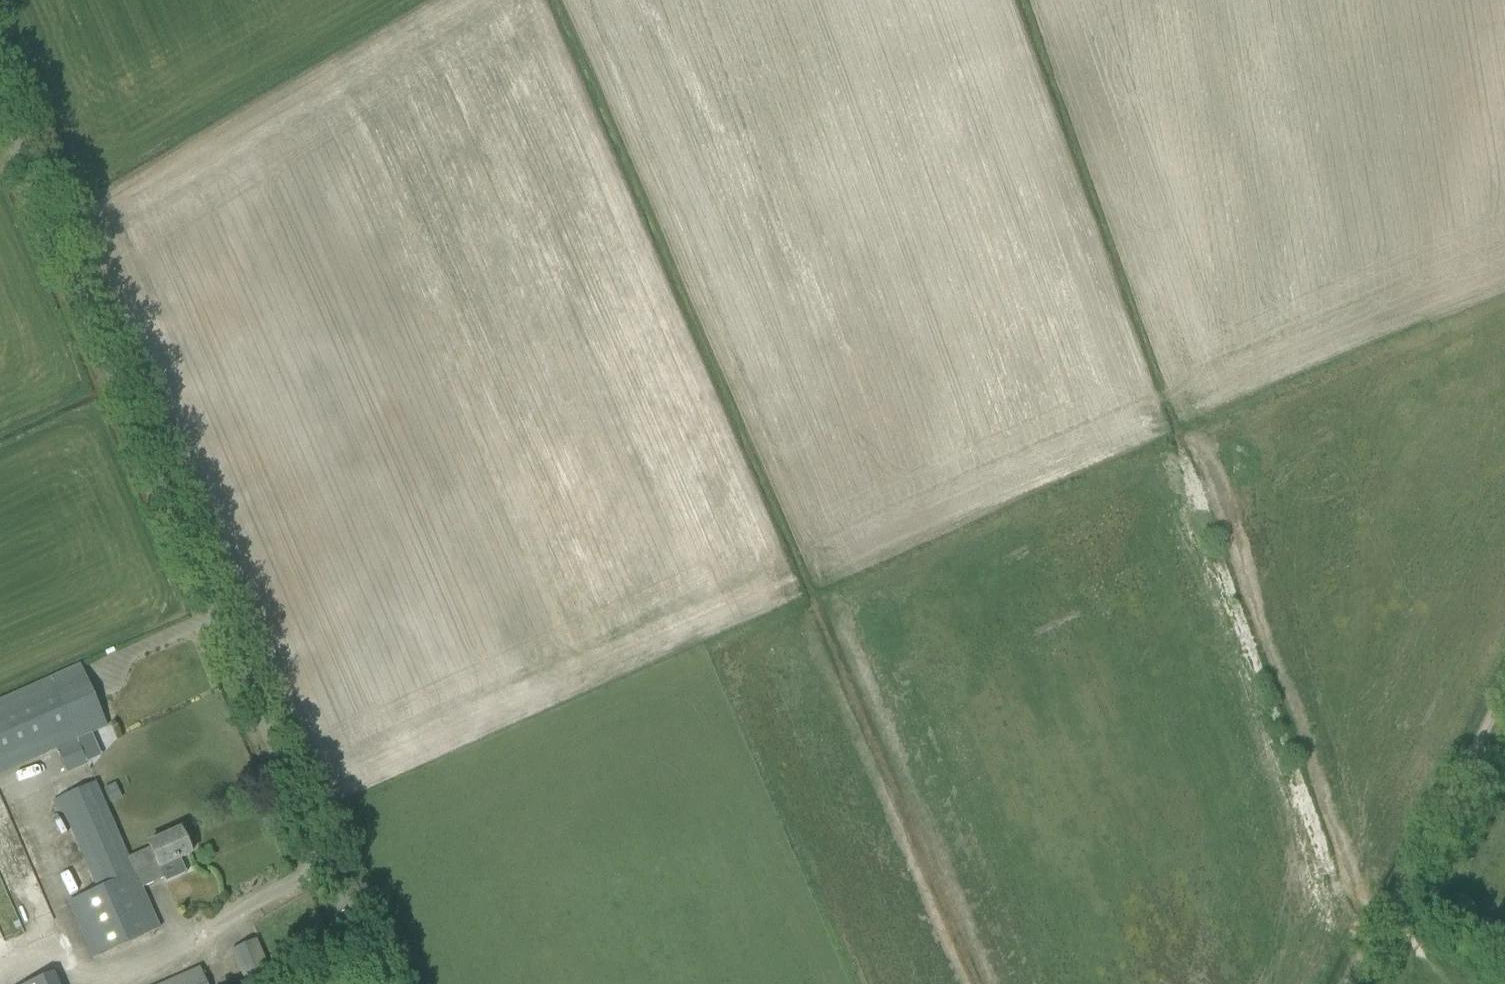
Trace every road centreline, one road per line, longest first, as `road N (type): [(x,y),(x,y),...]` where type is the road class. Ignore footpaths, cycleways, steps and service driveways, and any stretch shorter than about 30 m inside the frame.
road 1 (unclassified): [(368,983),(0,122)]
road 2 (track): [(1395,908),(1504,705)]

